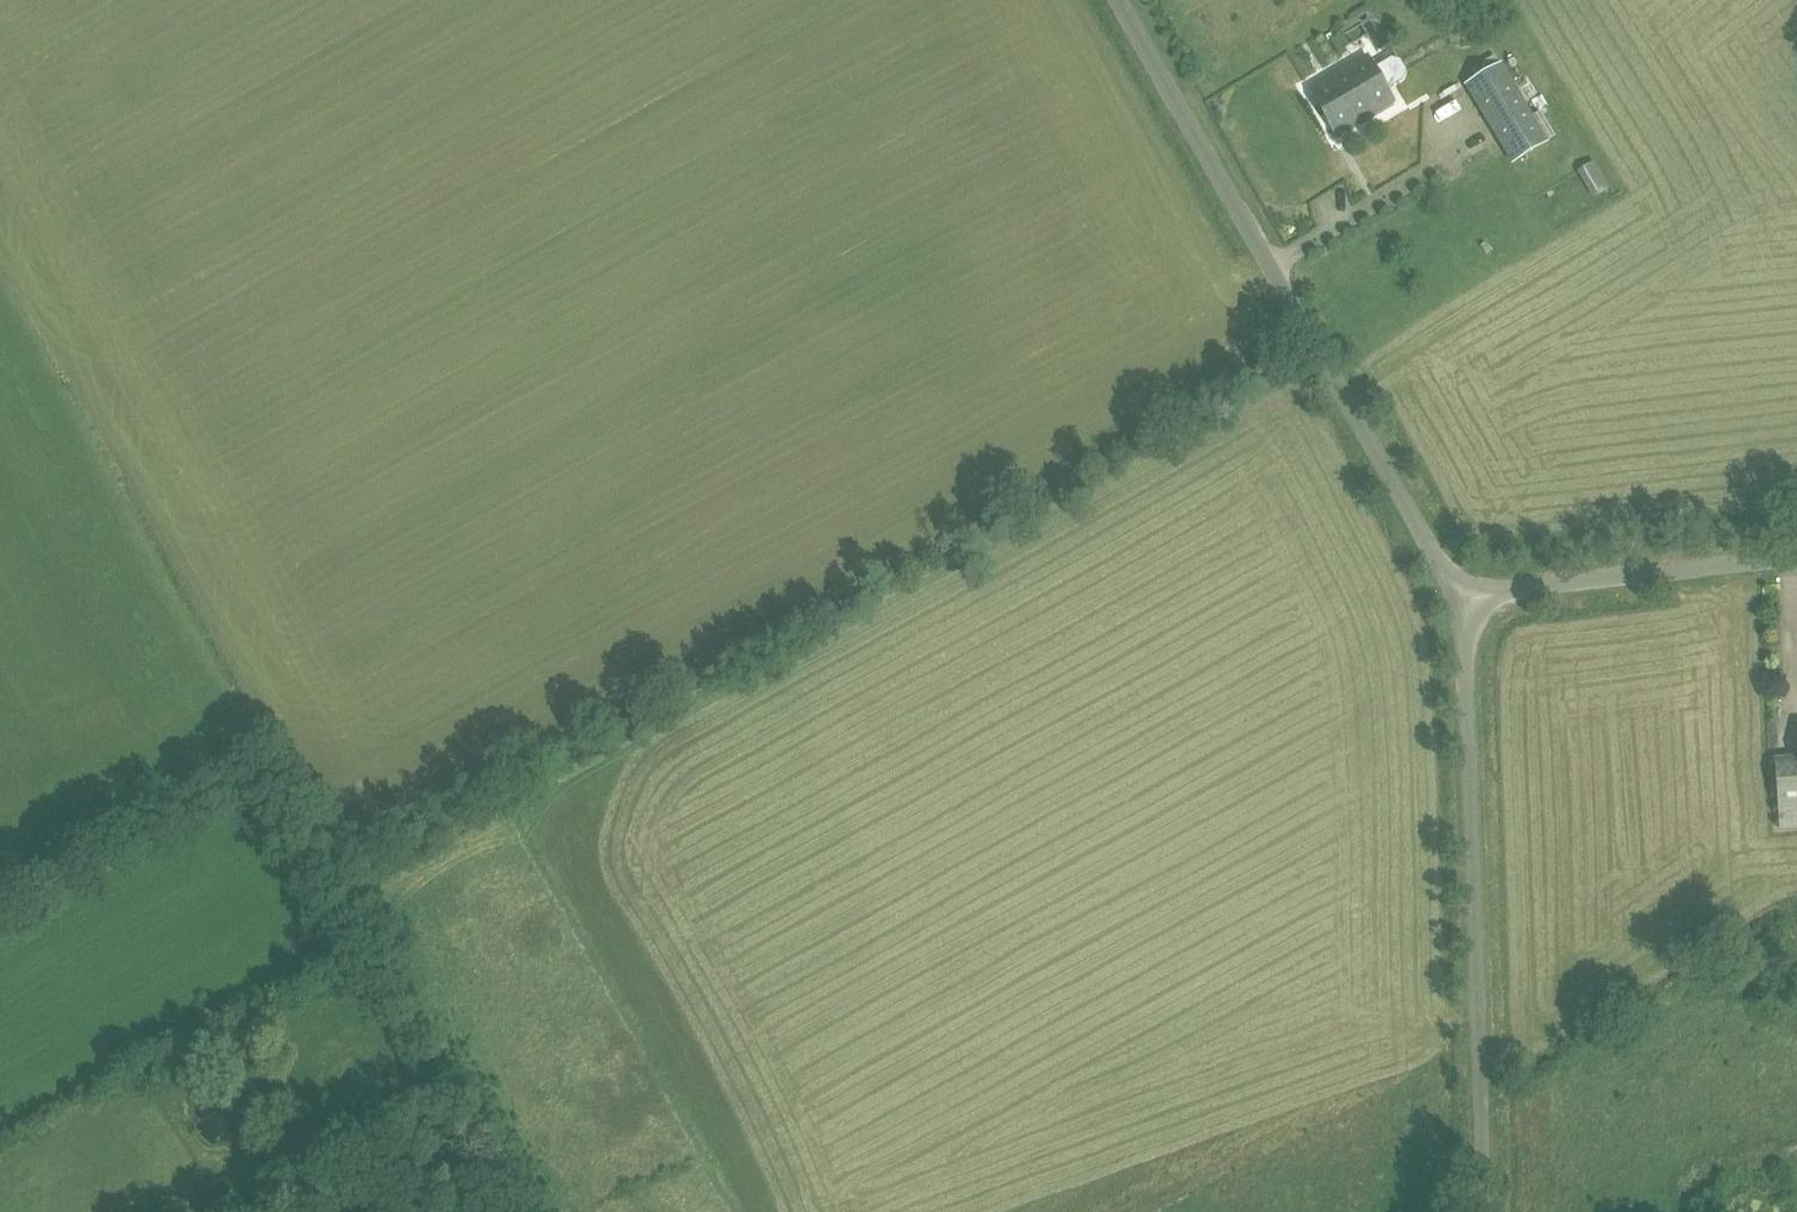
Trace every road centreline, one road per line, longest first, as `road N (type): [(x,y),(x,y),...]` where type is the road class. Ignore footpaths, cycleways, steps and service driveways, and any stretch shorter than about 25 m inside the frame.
road 1 (unclassified): [(1462,604),(1123,0)]
road 2 (unclassified): [(1490,1211),(1462,604)]
road 3 (unclassified): [(1462,604),(1796,562)]

